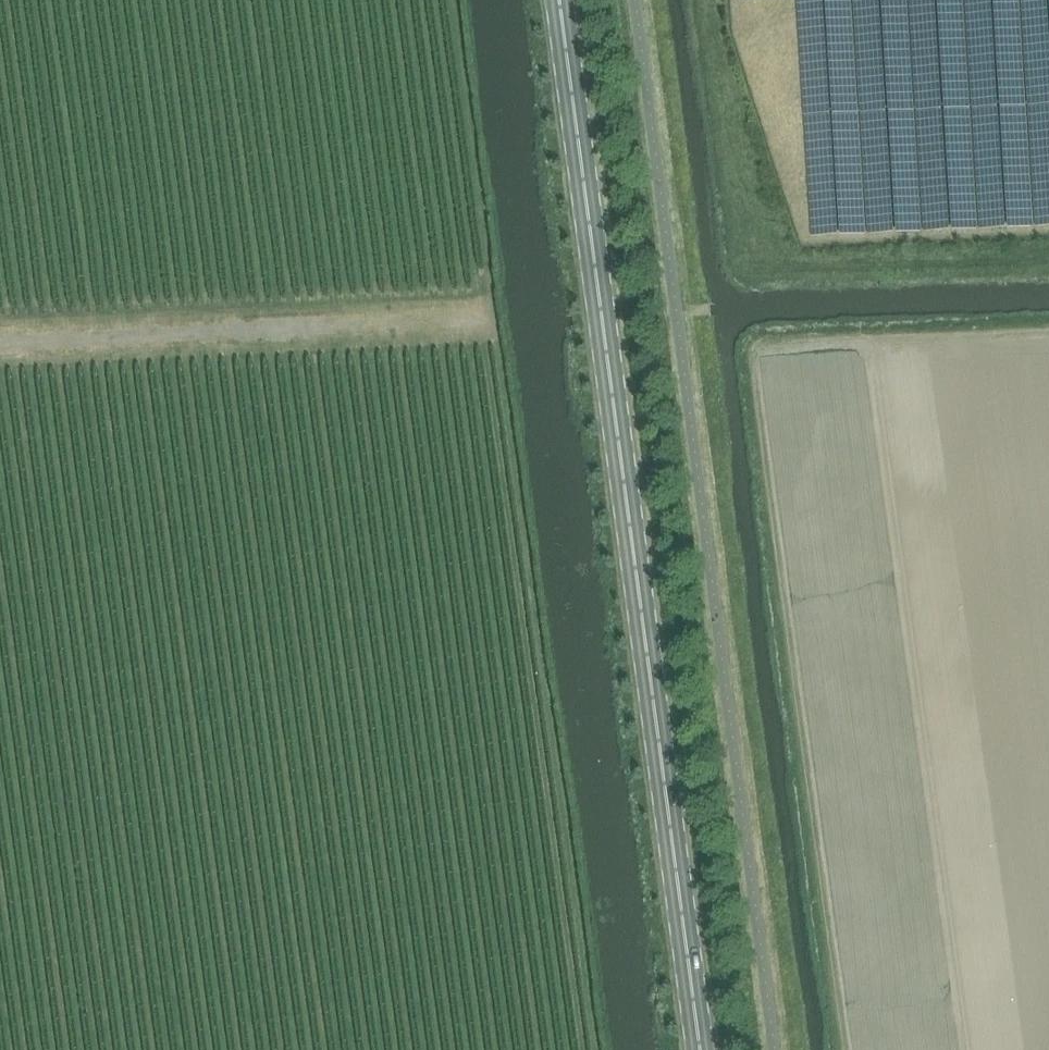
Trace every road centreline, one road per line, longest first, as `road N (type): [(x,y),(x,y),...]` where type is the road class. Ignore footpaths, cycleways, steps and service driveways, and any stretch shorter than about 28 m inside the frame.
road 1 (tertiary): [(695,1049),(553,0)]

